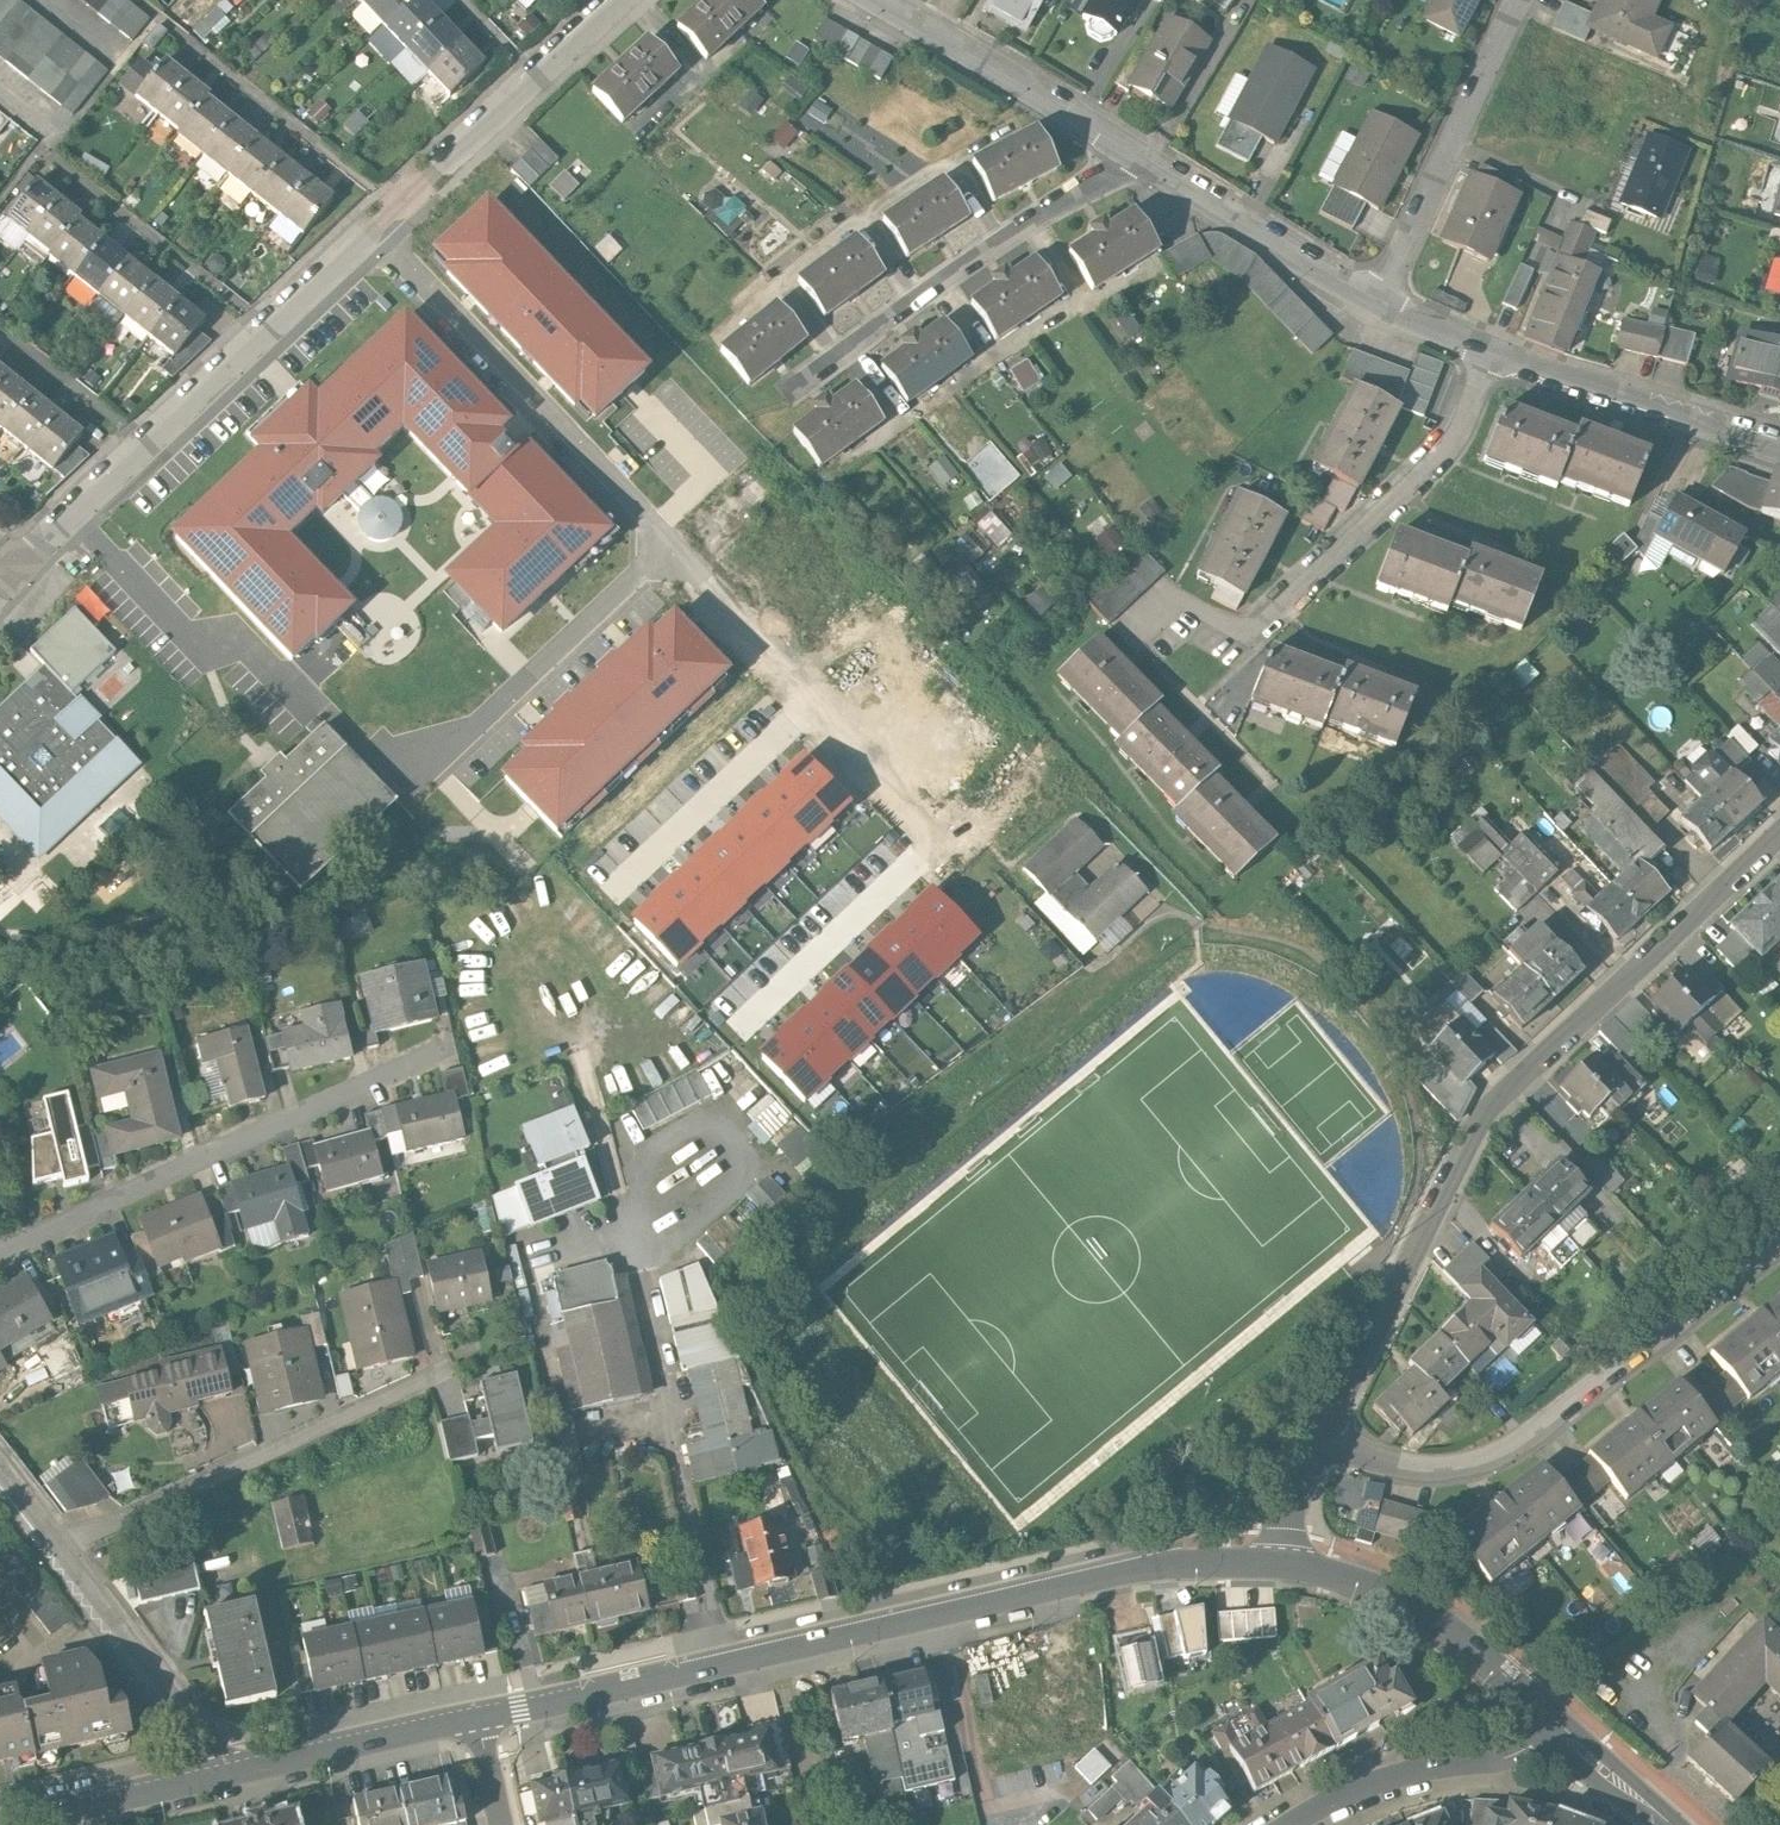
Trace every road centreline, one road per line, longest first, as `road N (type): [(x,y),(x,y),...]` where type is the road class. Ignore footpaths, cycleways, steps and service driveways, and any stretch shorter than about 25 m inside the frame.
road 1 (tertiary): [(1276,1563),(1133,1569),(478,1718)]
road 2 (residential): [(1779,834),(1518,1081),(1454,1158),(1324,1440)]
road 3 (residential): [(811,702),(376,234)]
road 4 (residential): [(1324,1440),(1399,1465),(1451,1469),(1492,1459),(1779,1245)]
road 5 (residential): [(1490,352),(1464,429),(1444,455),(1246,631),(1177,600),(1124,634)]
road 6 (residential): [(14,575),(376,234)]
road 7 (residential): [(1139,161),(787,393)]
road 8 (residential): [(215,1779),(195,1724),(0,1480)]
road 9 (residential): [(376,234),(627,0)]
road 10 (residential): [(1376,301),(1518,0)]
road 11 (tertiary): [(1547,1721),(1504,1676),(1430,1618),(1354,1580),(1276,1563)]
road 12 (residential): [(866,0),(1139,161)]
road 13 (residential): [(1490,352),(1779,442)]
road 14 (residential): [(943,841),(737,1030)]
road 15 (residential): [(811,702),(608,893)]
road 16 (residential): [(1547,1721),(1493,1758),(1398,1774),(1296,1824)]
road 17 (residential): [(1139,161),(1376,301)]
road 18 (tertiary): [(478,1718),(215,1779)]
road 19 (tertiary): [(215,1779),(13,1824)]
road 20 (residential): [(943,841),(811,702)]
road 21 (tertiary): [(1671,1824),(1547,1721)]
road 22 (residential): [(1324,1440),(1276,1563)]
road 23 (residential): [(1036,757),(943,841)]
road 24 (residential): [(1376,301),(1490,352)]

